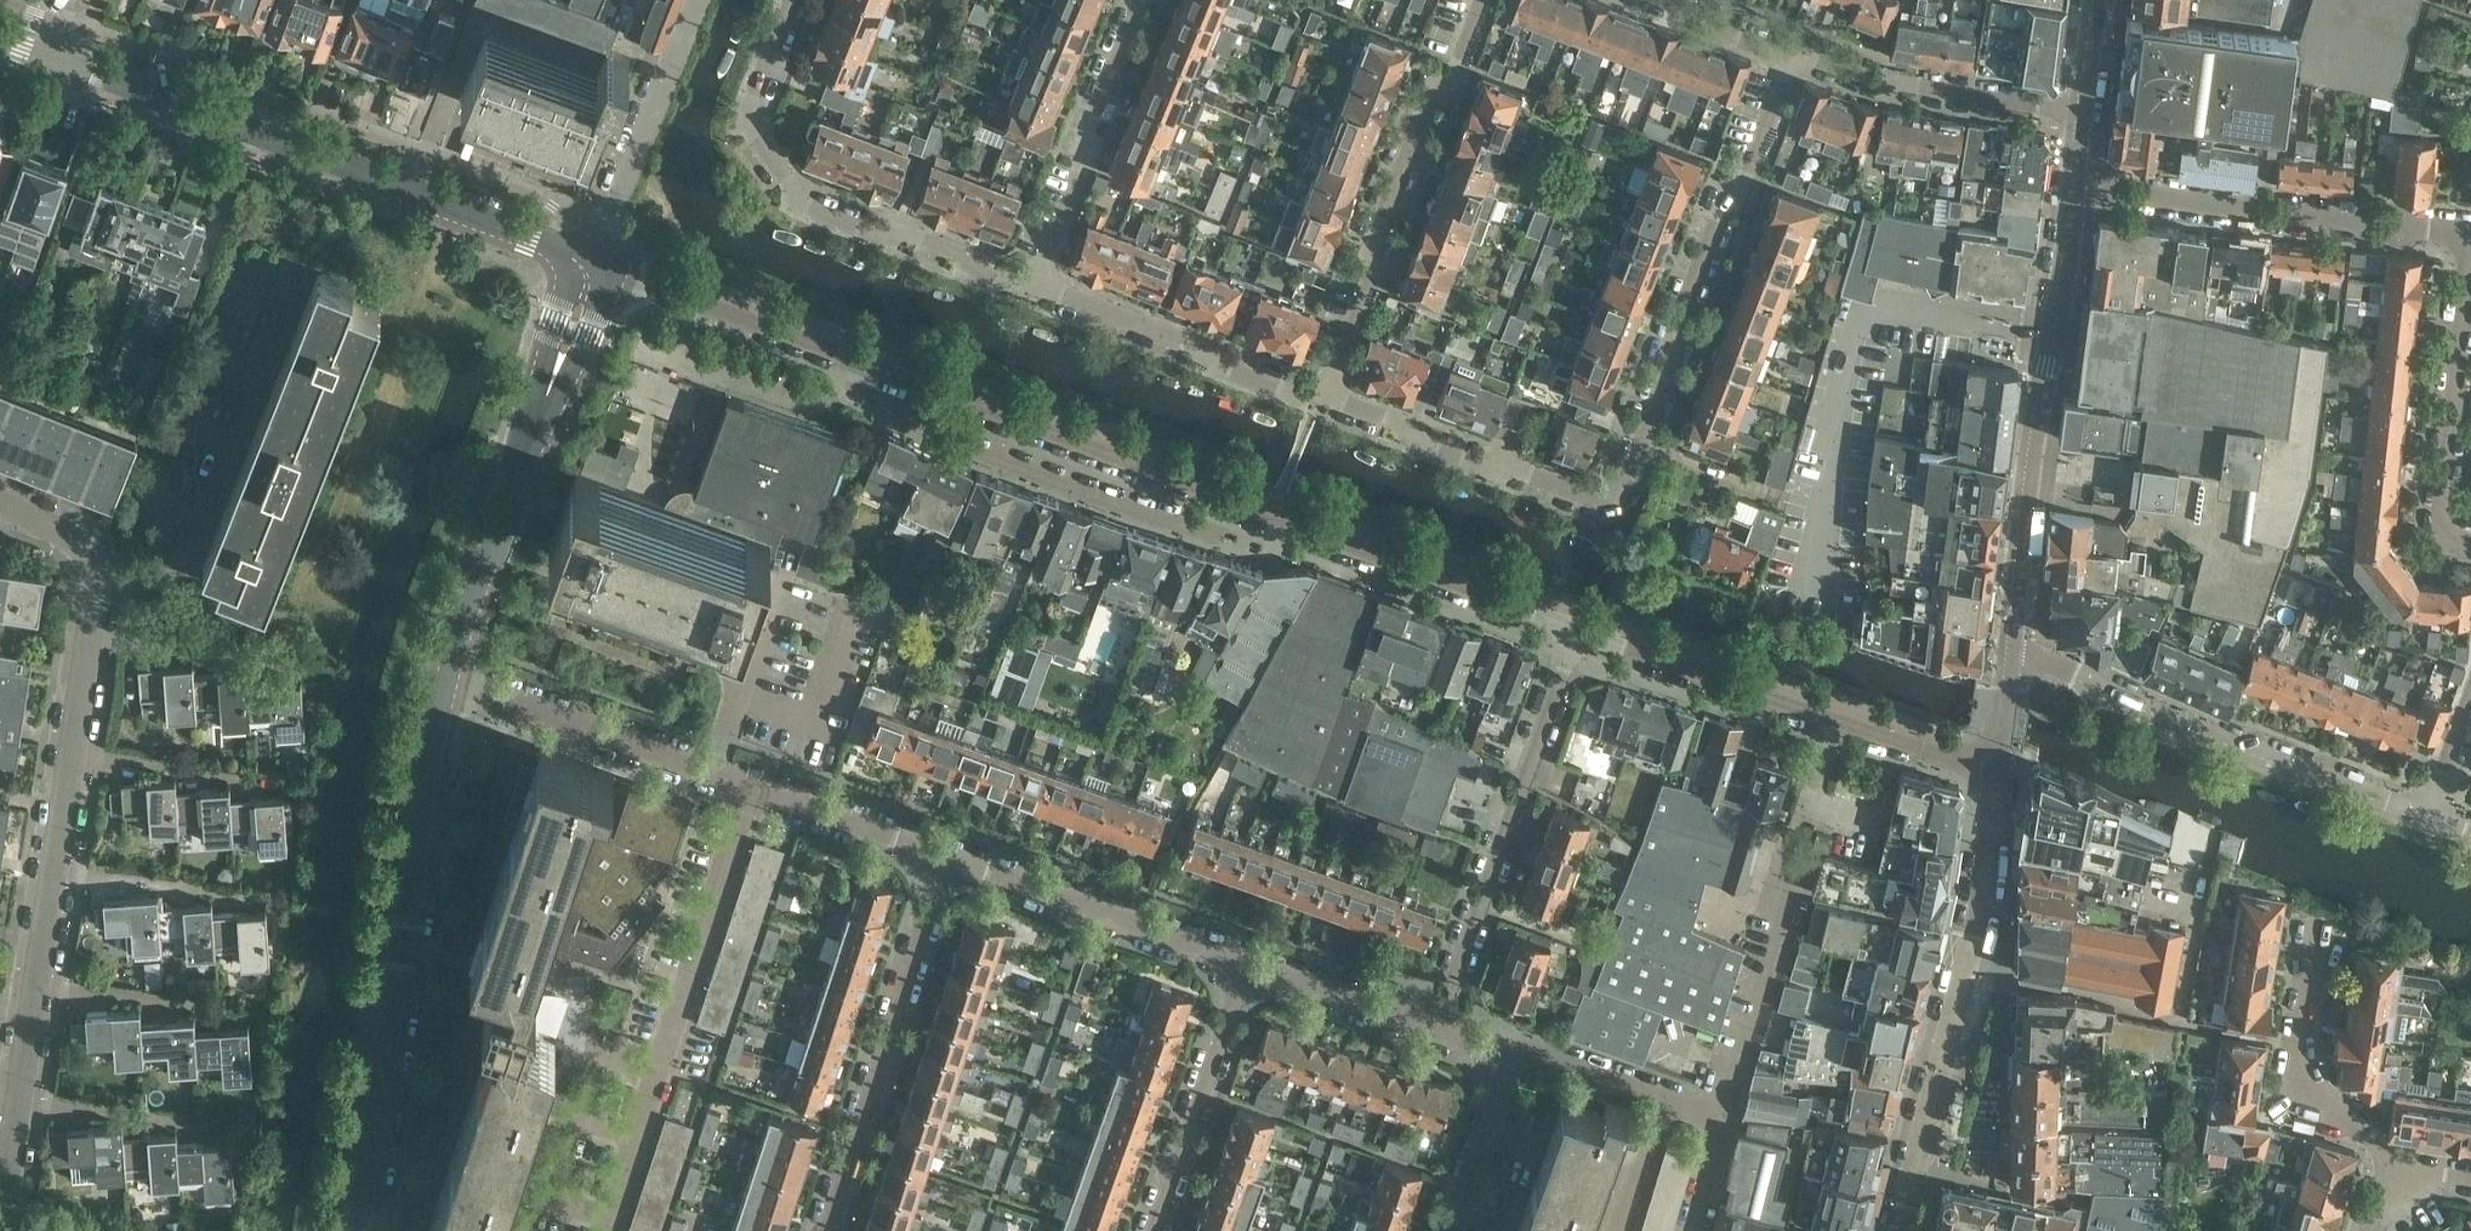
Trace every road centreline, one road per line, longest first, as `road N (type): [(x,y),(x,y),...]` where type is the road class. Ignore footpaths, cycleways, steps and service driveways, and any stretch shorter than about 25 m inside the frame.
road 1 (residential): [(0,1212),(97,587),(86,554),(66,534),(0,506)]
road 2 (tertiary): [(357,1230),(450,674)]
road 3 (tertiary): [(2011,656),(2076,187)]
road 4 (residential): [(1033,284),(1000,284),(959,254),(810,206),(747,115),(787,0)]
road 5 (tertiary): [(1899,1230),(1970,948),(1994,771)]
road 6 (residential): [(609,1230),(752,784)]
road 7 (residential): [(1636,480),(1801,55)]
road 8 (tertiary): [(2427,814),(2011,656)]
road 9 (residential): [(849,361),(860,393),(970,448),(1202,529),(1215,496)]
road 10 (residential): [(1580,630),(1994,771)]
road 11 (tertiary): [(450,674),(592,263)]
road 12 (residential): [(1580,630),(1433,1033)]
road 13 (residential): [(1329,389),(1475,0)]
road 14 (residential): [(2470,233),(2076,187)]
road 15 (residential): [(828,1230),(949,856)]
road 16 (residential): [(849,361),(1215,496)]
road 17 (residential): [(1215,496),(1580,630)]
road 18 (tertiary): [(406,187),(47,53)]
road 19 (residential): [(1636,480),(1593,492),(1329,389)]
road 20 (residential): [(752,784),(450,674)]
road 21 (residential): [(1329,389),(1280,389),(1214,364),(1198,347),(1033,284)]
road 22 (residential): [(1246,965),(949,856)]
road 23 (residential): [(1033,284),(1146,0)]
road 24 (residential): [(2470,262),(2440,515),(2449,536),(2470,544)]
road 25 (residential): [(2086,107),(1801,55)]
road 26 (residential): [(1807,841),(1724,1115)]
road 27 (residential): [(696,0),(592,263)]
road 28 (residential): [(2389,1164),(2307,1087),(2299,1043),(2321,922)]
road 29 (residential): [(1156,1230),(1246,965)]
road 30 (residential): [(592,263),(849,361)]
road 31 (residential): [(949,856),(752,784)]
road 32 (tertiary): [(406,187),(592,263)]
road 33 (residential): [(1433,1033),(1246,965)]
road 34 (residential): [(1449,1230),(1509,1060)]
road 35 (residential): [(1661,1094),(1550,1057),(1509,1060)]
road 36 (residential): [(1801,55),(1663,0)]
road 37 (residential): [(1661,1094),(1613,1230)]
road 38 (residential): [(2427,814),(2470,695)]
road 39 (residential): [(1724,1115),(1691,1230)]

